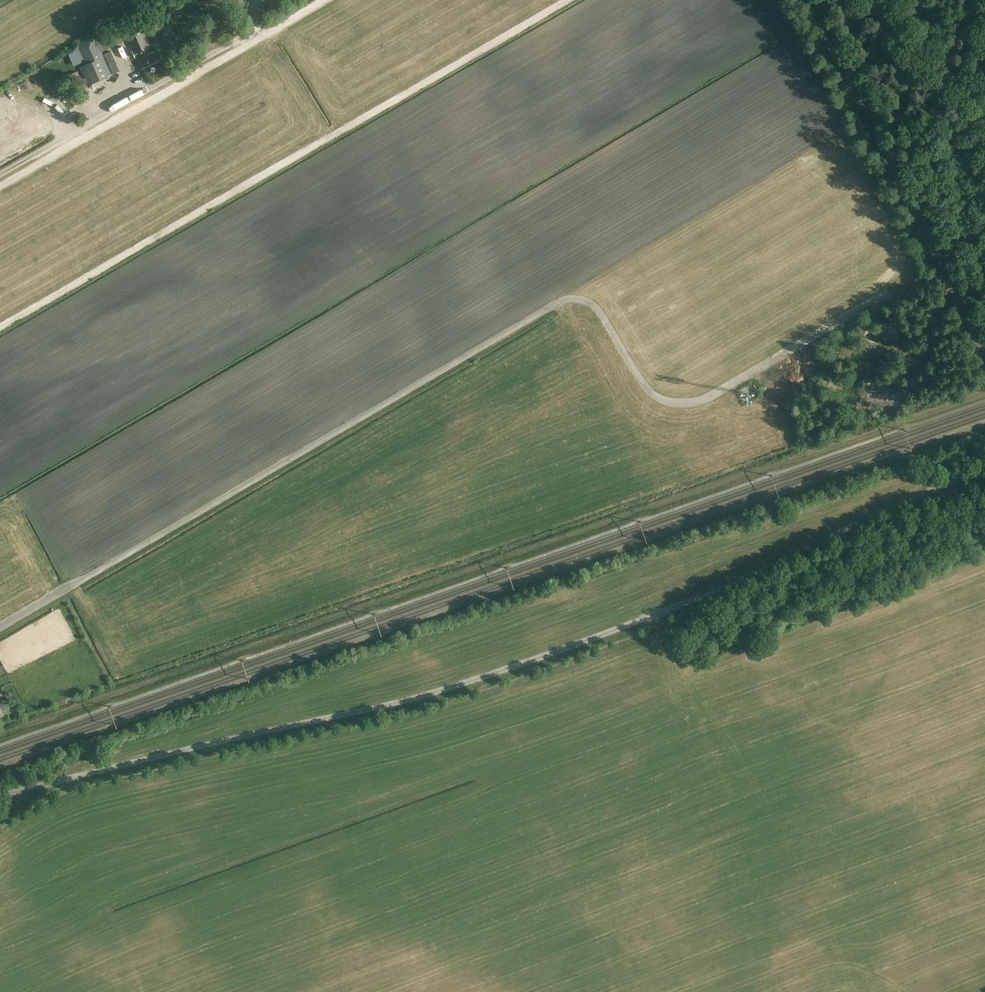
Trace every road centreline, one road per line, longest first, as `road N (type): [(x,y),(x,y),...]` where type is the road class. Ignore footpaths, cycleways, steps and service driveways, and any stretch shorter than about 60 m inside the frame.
road 1 (track): [(803,0),(973,341),(984,344)]

